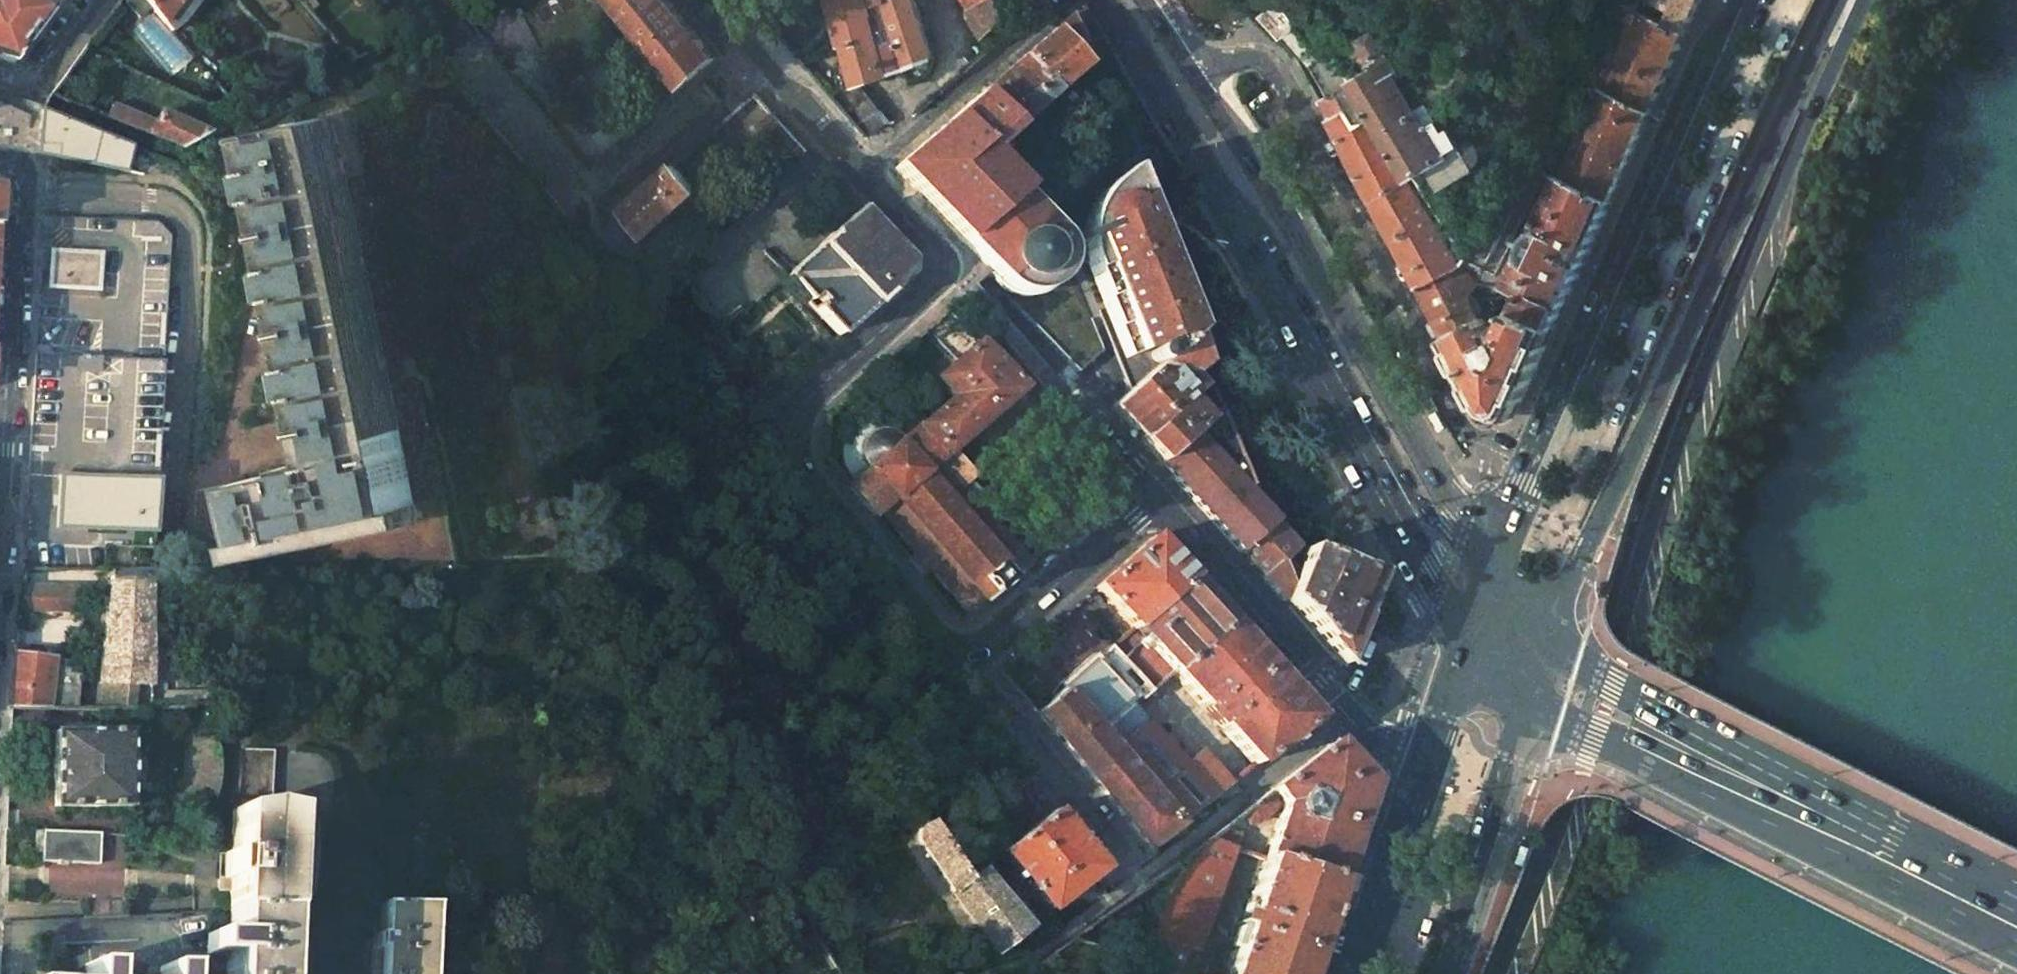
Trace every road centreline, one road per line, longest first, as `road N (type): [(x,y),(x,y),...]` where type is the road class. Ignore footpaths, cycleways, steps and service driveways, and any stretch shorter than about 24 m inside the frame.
road 1 (primary): [(1501,973),(1558,832),(1663,484),(1863,0)]
road 2 (secondary): [(1101,0),(1472,632)]
road 3 (primary): [(1548,638),(1839,0)]
road 4 (unclassified): [(863,174),(924,241),(930,265),(923,286),(805,394),(790,418),(791,447),(965,664)]
road 5 (secondary): [(1496,566),(1198,82)]
road 6 (primary): [(1531,701),(1577,732),(2016,934)]
road 7 (primary): [(2016,885),(1594,681),(1548,638)]
road 8 (residential): [(1612,397),(1785,0)]
road 9 (primary): [(1743,0),(1572,380)]
road 10 (unclassified): [(1152,499),(1350,713)]
road 11 (primary): [(1449,973),(1531,701)]
road 12 (residential): [(4,421),(22,195),(19,169),(0,159)]
road 13 (unclassified): [(965,664),(1139,874)]
road 14 (residential): [(1050,0),(1055,8),(863,174)]
road 15 (unclassified): [(1152,499),(965,664)]
road 16 (residential): [(434,0),(574,190)]
road 17 (unclassified): [(710,0),(863,174)]
road 18 (primary): [(1430,761),(1362,973)]
road 19 (primary): [(1572,380),(1496,566)]
road 20 (unclassified): [(1057,388),(1152,499)]
road 21 (primary): [(1472,632),(1430,761)]
road 22 (unclassified): [(1249,790),(1350,713)]

